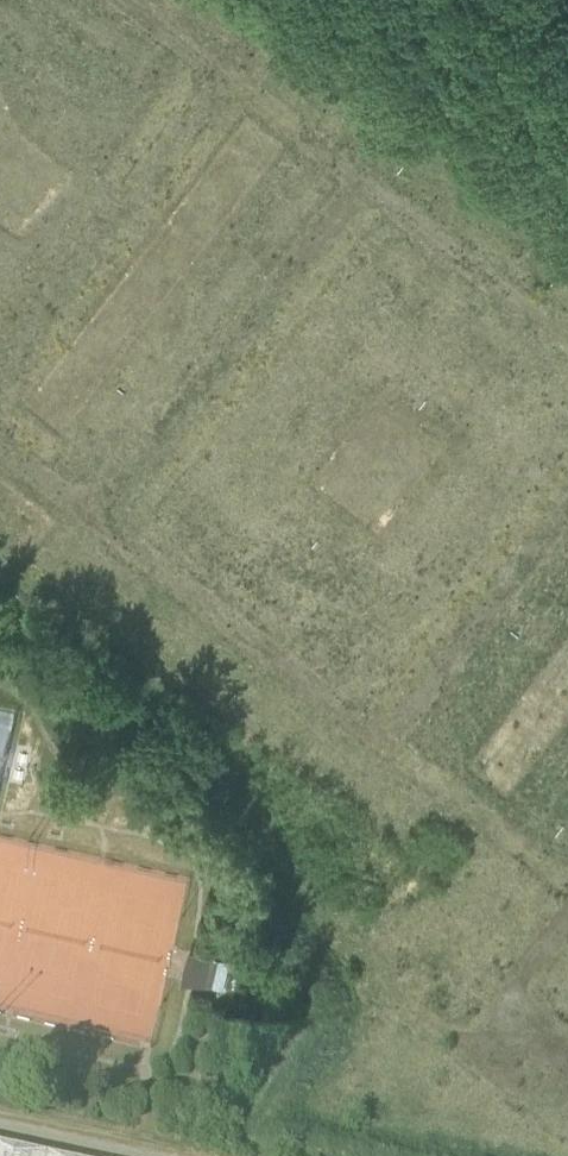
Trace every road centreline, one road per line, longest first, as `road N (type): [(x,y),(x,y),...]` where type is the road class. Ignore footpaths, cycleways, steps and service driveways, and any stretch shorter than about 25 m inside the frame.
road 1 (unclassified): [(567,189),(320,0)]
road 2 (unclassified): [(119,1155),(0,1131)]

